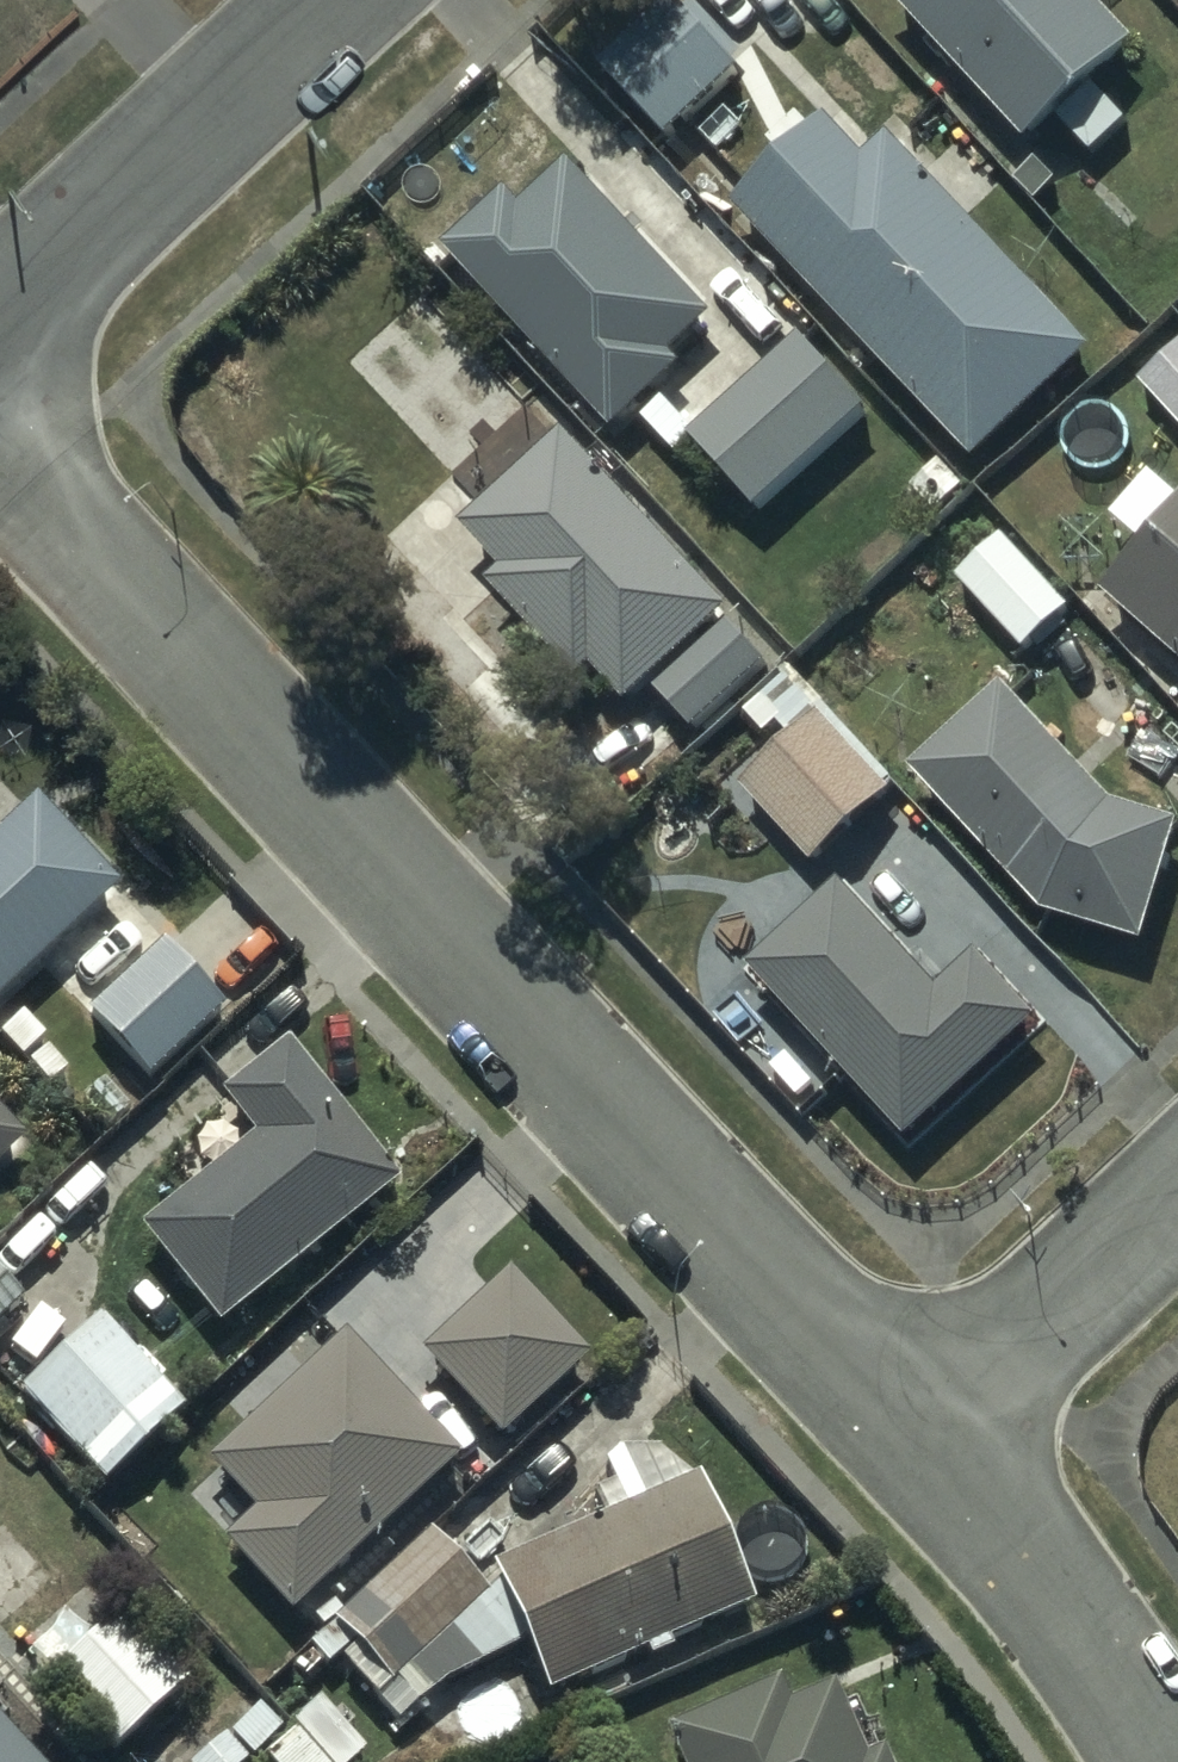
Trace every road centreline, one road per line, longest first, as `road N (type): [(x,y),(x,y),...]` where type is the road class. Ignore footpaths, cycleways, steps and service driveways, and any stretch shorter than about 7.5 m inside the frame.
road 1 (residential): [(922,1446),(0,496)]
road 2 (residential): [(0,342),(364,0)]
road 3 (residential): [(1144,1761),(922,1446)]
road 4 (residential): [(1177,1206),(922,1446)]

